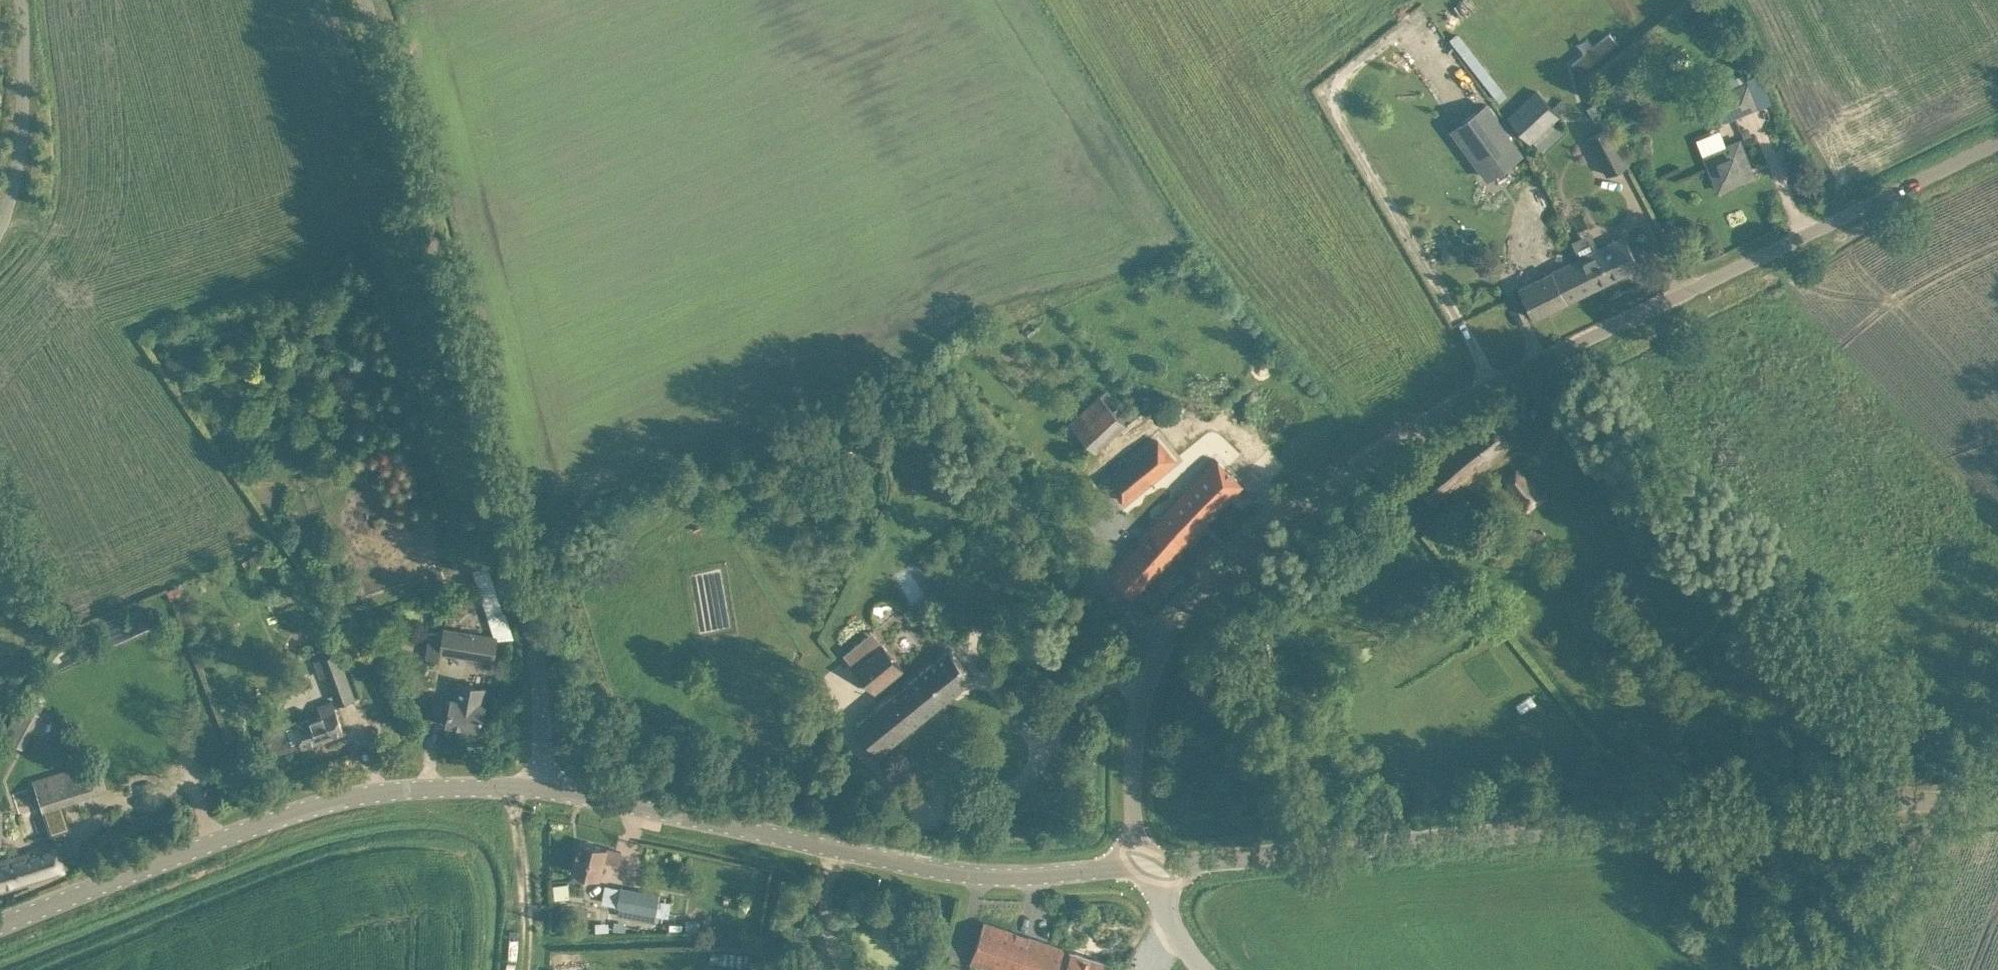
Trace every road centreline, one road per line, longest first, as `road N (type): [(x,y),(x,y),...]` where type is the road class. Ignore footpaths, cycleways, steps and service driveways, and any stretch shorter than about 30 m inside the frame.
road 1 (unclassified): [(1148,870),(1134,812),(1133,746),(1144,687),(1168,638),(1281,523),(1447,404),(1997,139)]
road 2 (unclassified): [(1997,803),(1739,815),(1148,870)]
road 3 (unclassified): [(538,791),(542,651),(475,366),(361,0)]
road 4 (unclassified): [(1148,870),(977,878),(538,791)]
road 5 (unclassified): [(0,924),(348,798),(400,789),(538,791)]
road 6 (track): [(1874,969),(1942,806),(1997,730)]
road 7 (unclassified): [(0,221),(18,156),(21,0)]
road 8 (track): [(515,789),(530,907),(525,969)]
road 9 (unclassified): [(1214,969),(1175,929),(1148,870)]

